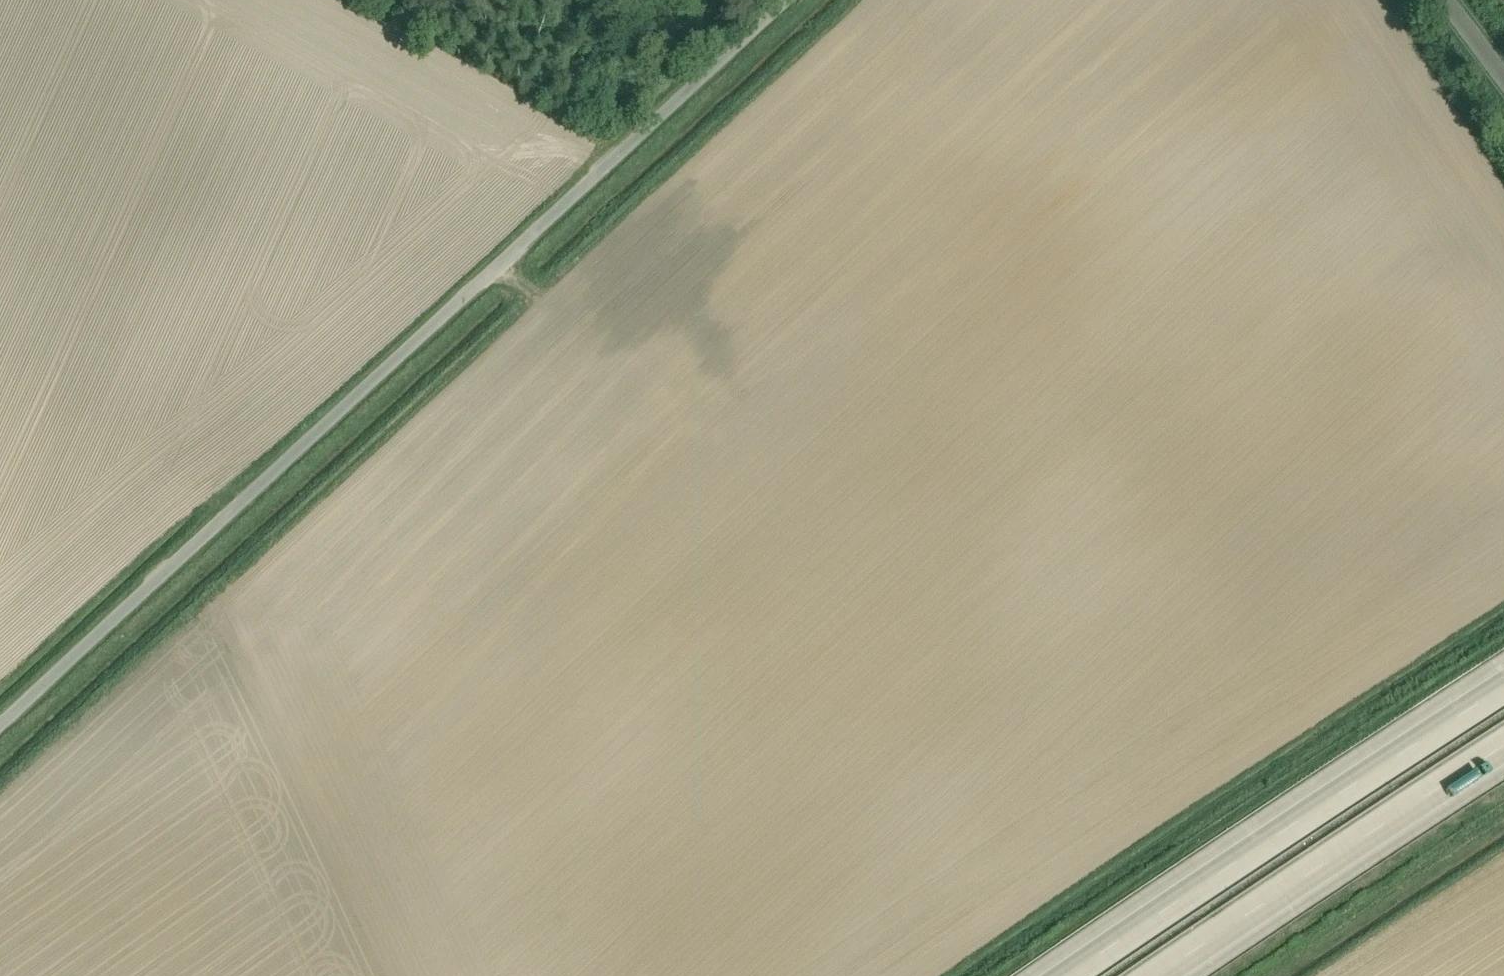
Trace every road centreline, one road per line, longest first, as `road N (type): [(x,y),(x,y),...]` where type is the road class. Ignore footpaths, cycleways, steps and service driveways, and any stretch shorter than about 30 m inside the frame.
road 1 (unclassified): [(792,0),(0,731)]
road 2 (motorway): [(1503,679),(1056,975)]
road 3 (motorway): [(1166,975),(1503,755)]

